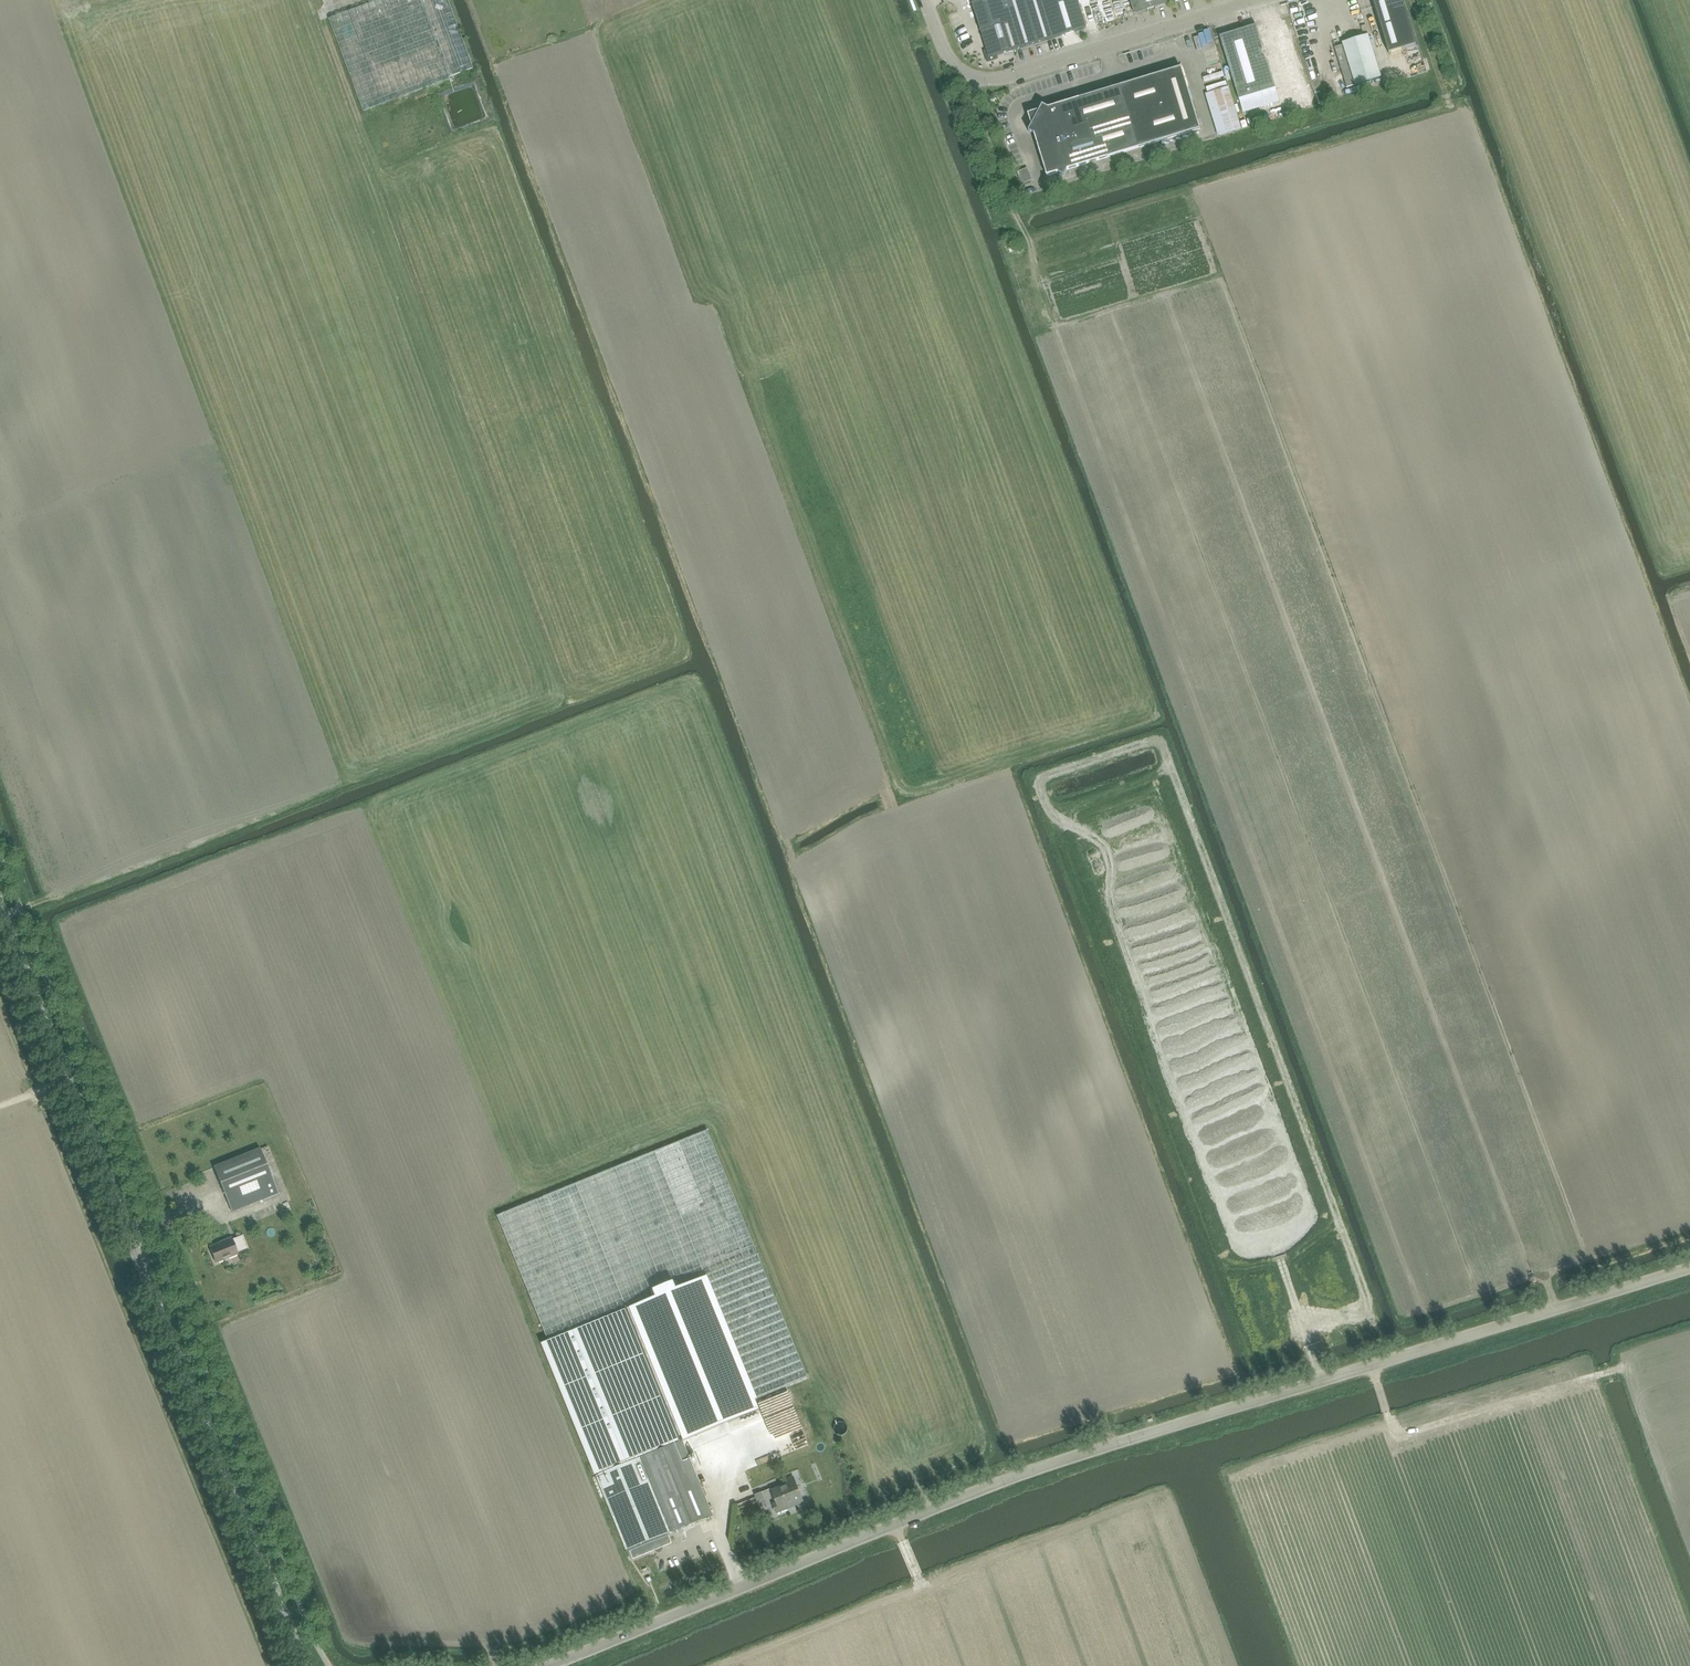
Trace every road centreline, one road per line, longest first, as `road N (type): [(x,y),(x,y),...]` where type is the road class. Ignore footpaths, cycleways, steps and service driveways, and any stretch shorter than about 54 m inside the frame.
road 1 (unclassified): [(547,1665),(1078,1455),(1689,1268)]
road 2 (tertiary): [(305,1665),(0,906)]
road 3 (unclassified): [(925,0),(948,58),(981,82),(1014,79),(1270,0)]

